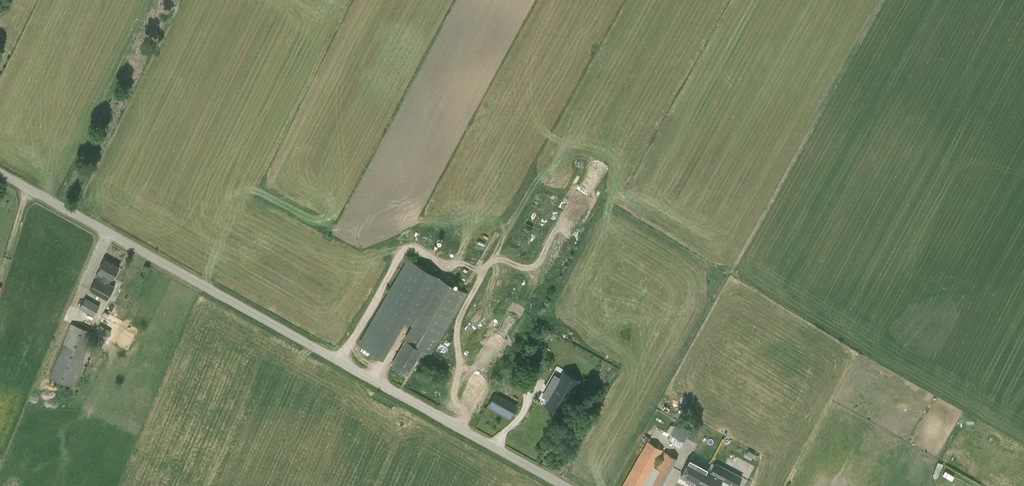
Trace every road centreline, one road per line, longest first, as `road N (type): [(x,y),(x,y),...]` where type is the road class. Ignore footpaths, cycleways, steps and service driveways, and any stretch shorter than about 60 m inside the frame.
road 1 (unclassified): [(563,485),(0,174)]

